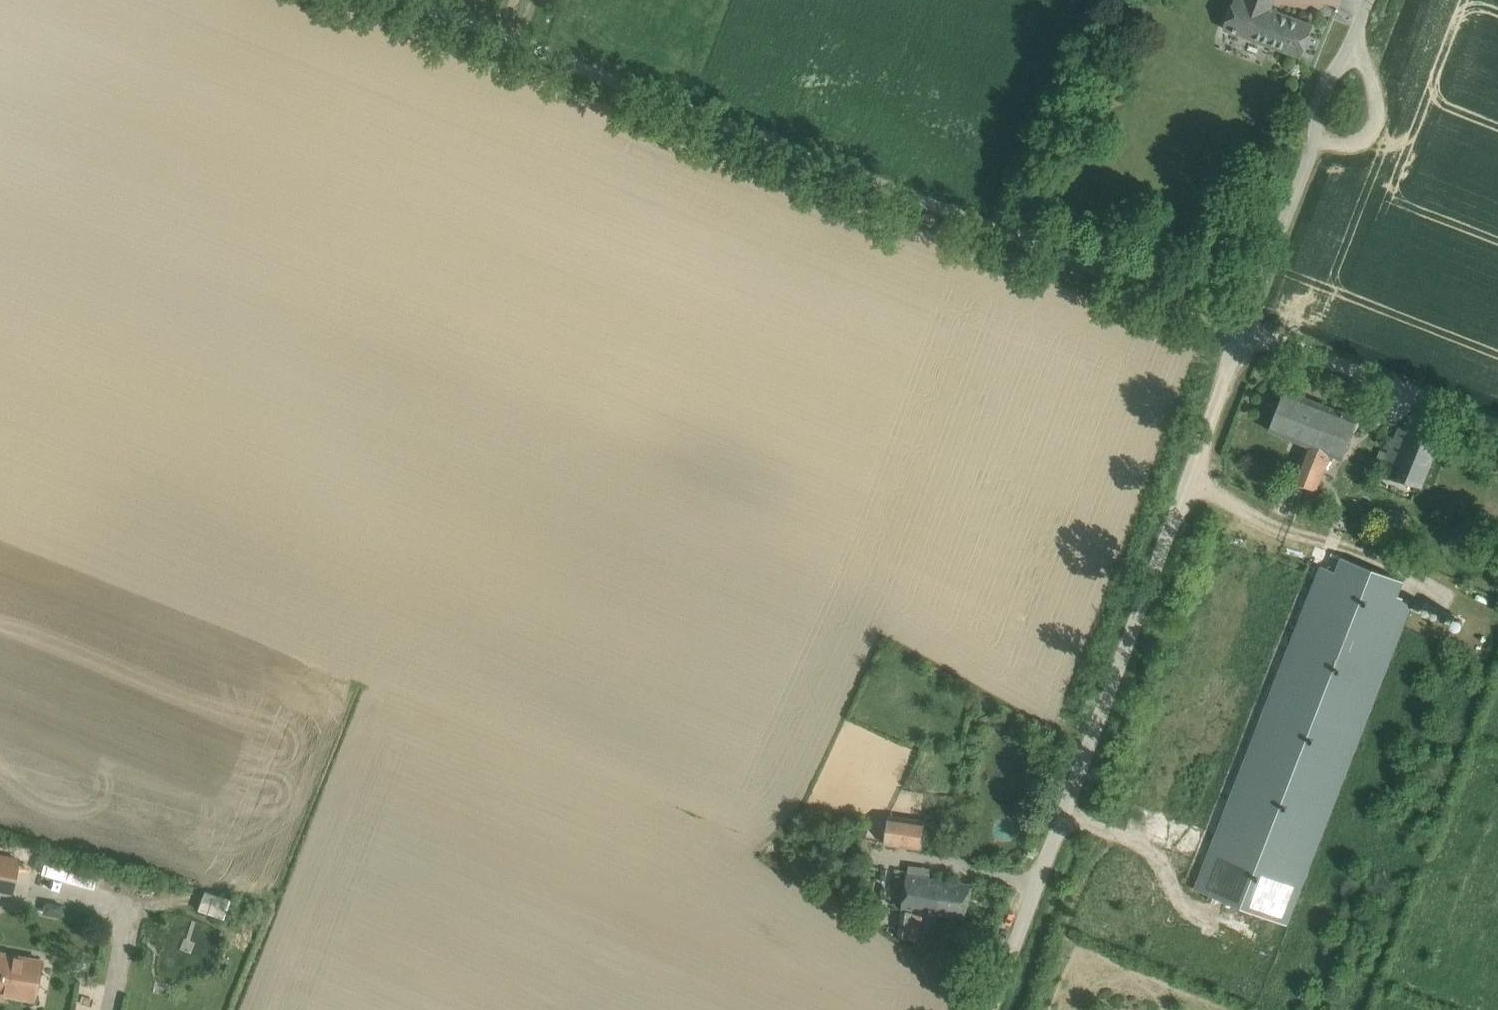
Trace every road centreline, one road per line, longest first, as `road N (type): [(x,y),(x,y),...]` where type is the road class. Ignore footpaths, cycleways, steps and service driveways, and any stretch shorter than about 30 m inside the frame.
road 1 (unclassified): [(1246,322),(418,0)]
road 2 (unclassified): [(991,1009),(1246,322)]
road 3 (unclassified): [(1497,422),(1246,322)]
road 4 (unclassified): [(1246,322),(1313,139)]
road 5 (unclassified): [(1352,34),(1378,100),(1374,126),(1363,144),(1313,139)]

